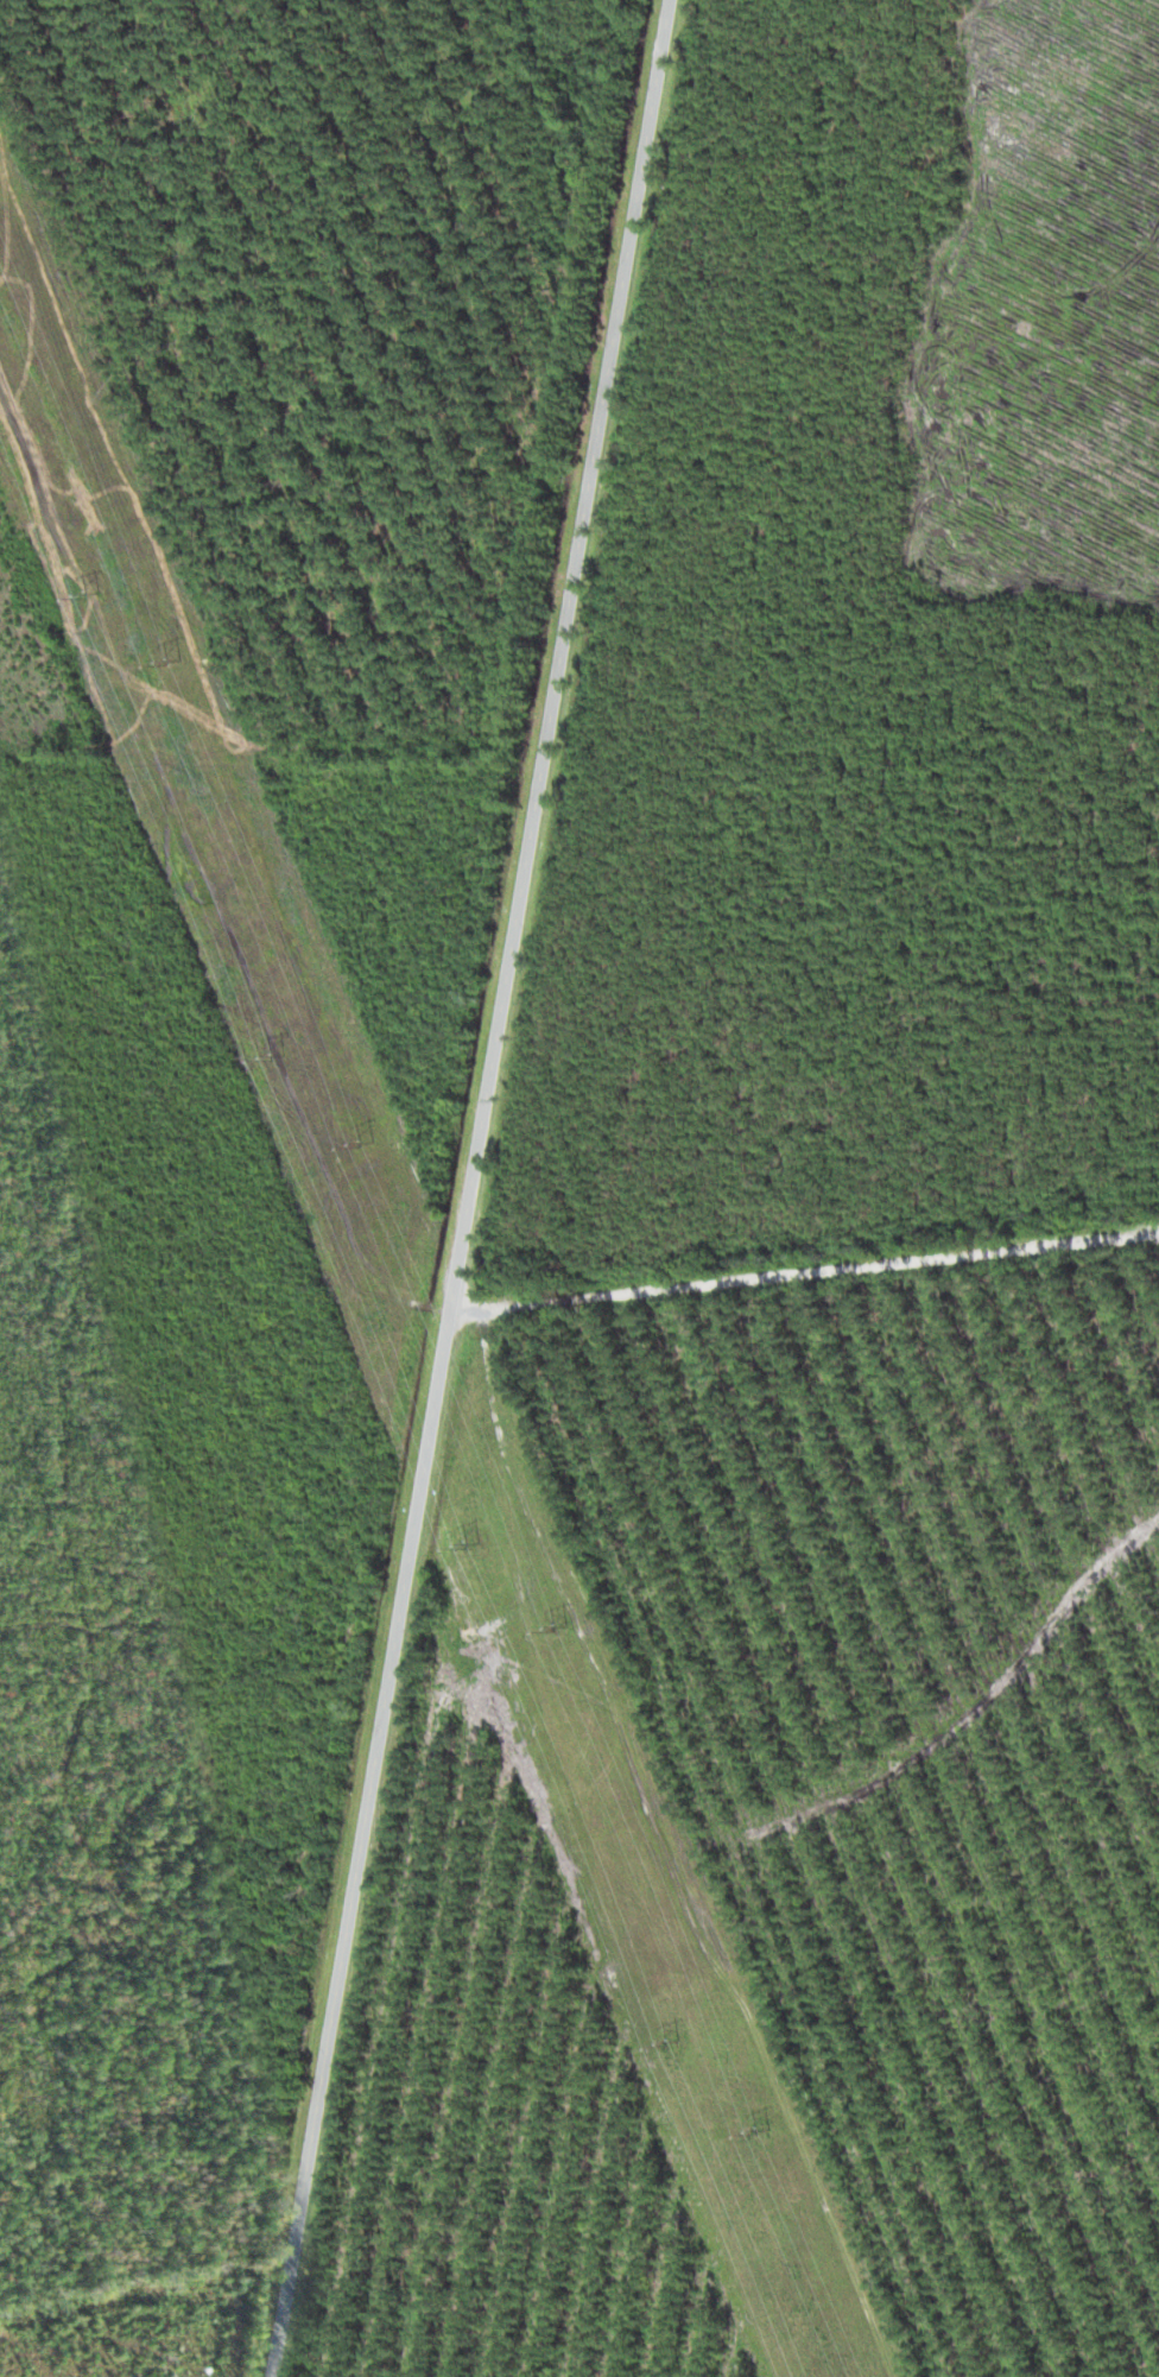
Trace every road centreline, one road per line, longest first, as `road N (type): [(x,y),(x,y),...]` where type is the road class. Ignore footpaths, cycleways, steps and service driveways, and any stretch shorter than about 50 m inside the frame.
road 1 (tertiary): [(274,2376),(671,0)]
road 2 (residential): [(452,1303),(628,1311),(1158,1241)]

